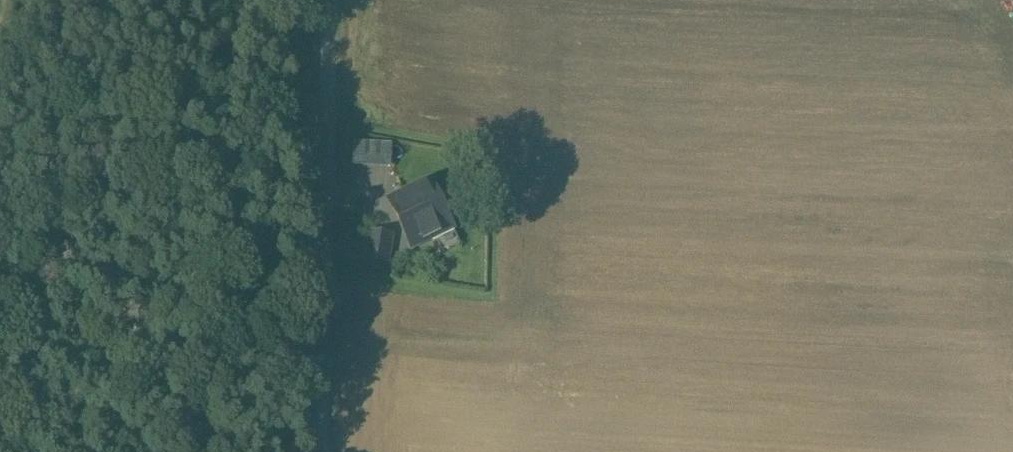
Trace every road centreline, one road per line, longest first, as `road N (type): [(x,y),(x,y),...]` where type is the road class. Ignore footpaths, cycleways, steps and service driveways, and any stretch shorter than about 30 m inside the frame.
road 1 (unclassified): [(330,0),(323,451)]

